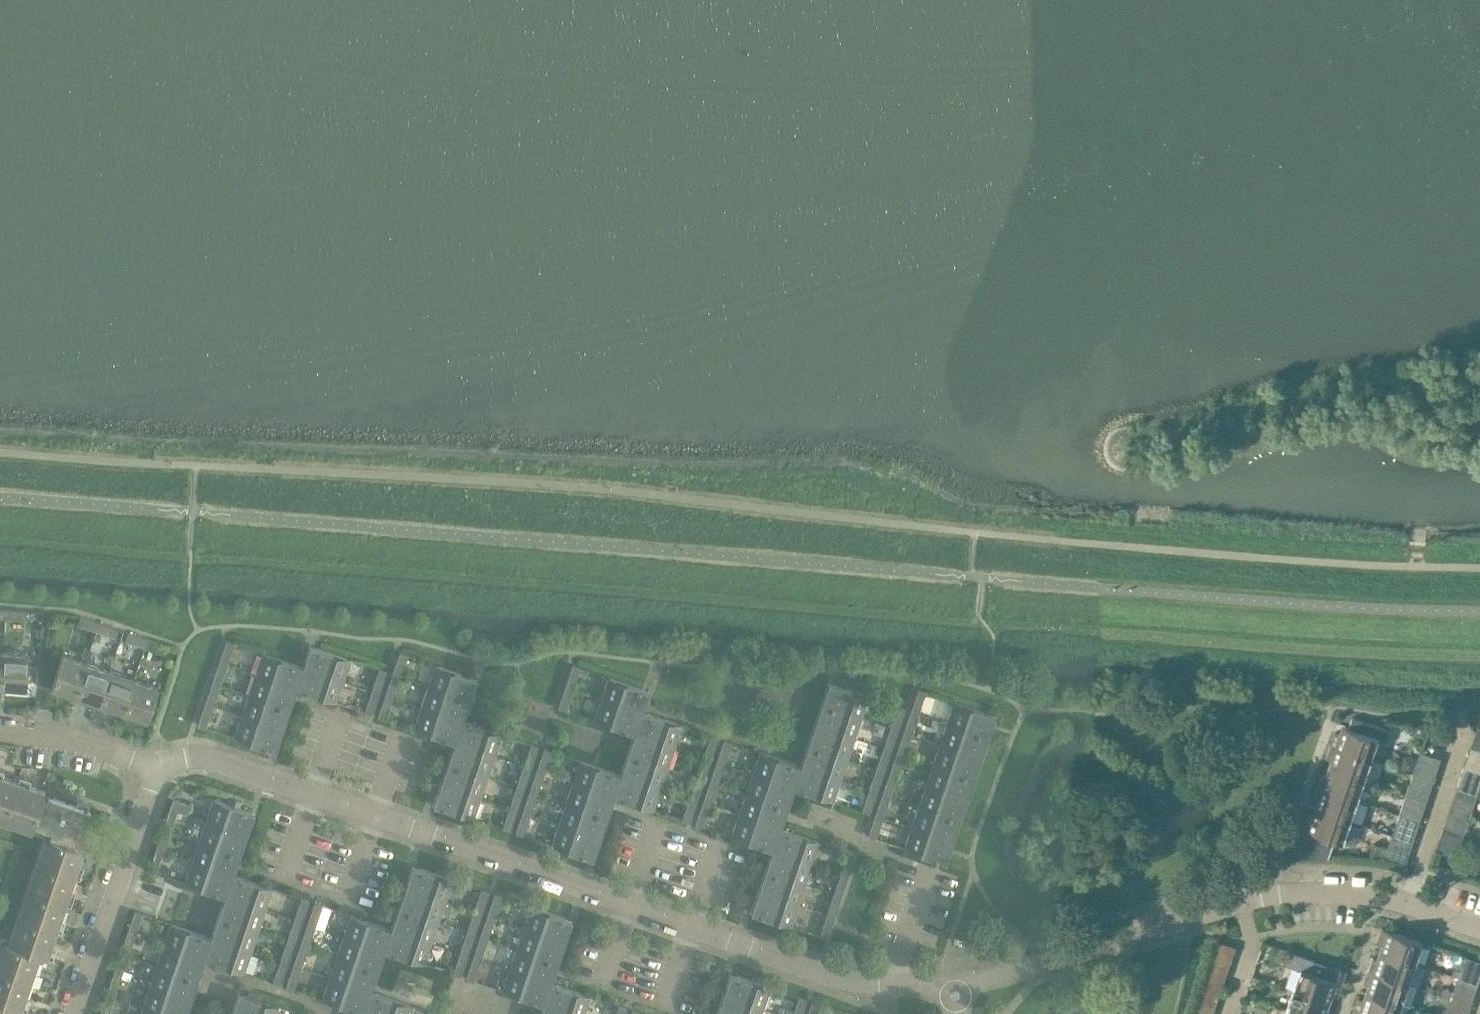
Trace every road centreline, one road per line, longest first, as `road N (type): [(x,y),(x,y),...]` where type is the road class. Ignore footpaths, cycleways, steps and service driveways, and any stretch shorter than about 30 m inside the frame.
road 1 (track): [(0,540),(987,625),(1479,657)]
road 2 (residential): [(160,768),(217,761),(820,970),(885,987),(956,990)]
road 3 (residential): [(956,990),(1270,895),(1345,889),(1479,927)]
road 4 (residential): [(72,1013),(160,768)]
road 5 (residential): [(160,768),(83,742),(0,733)]

